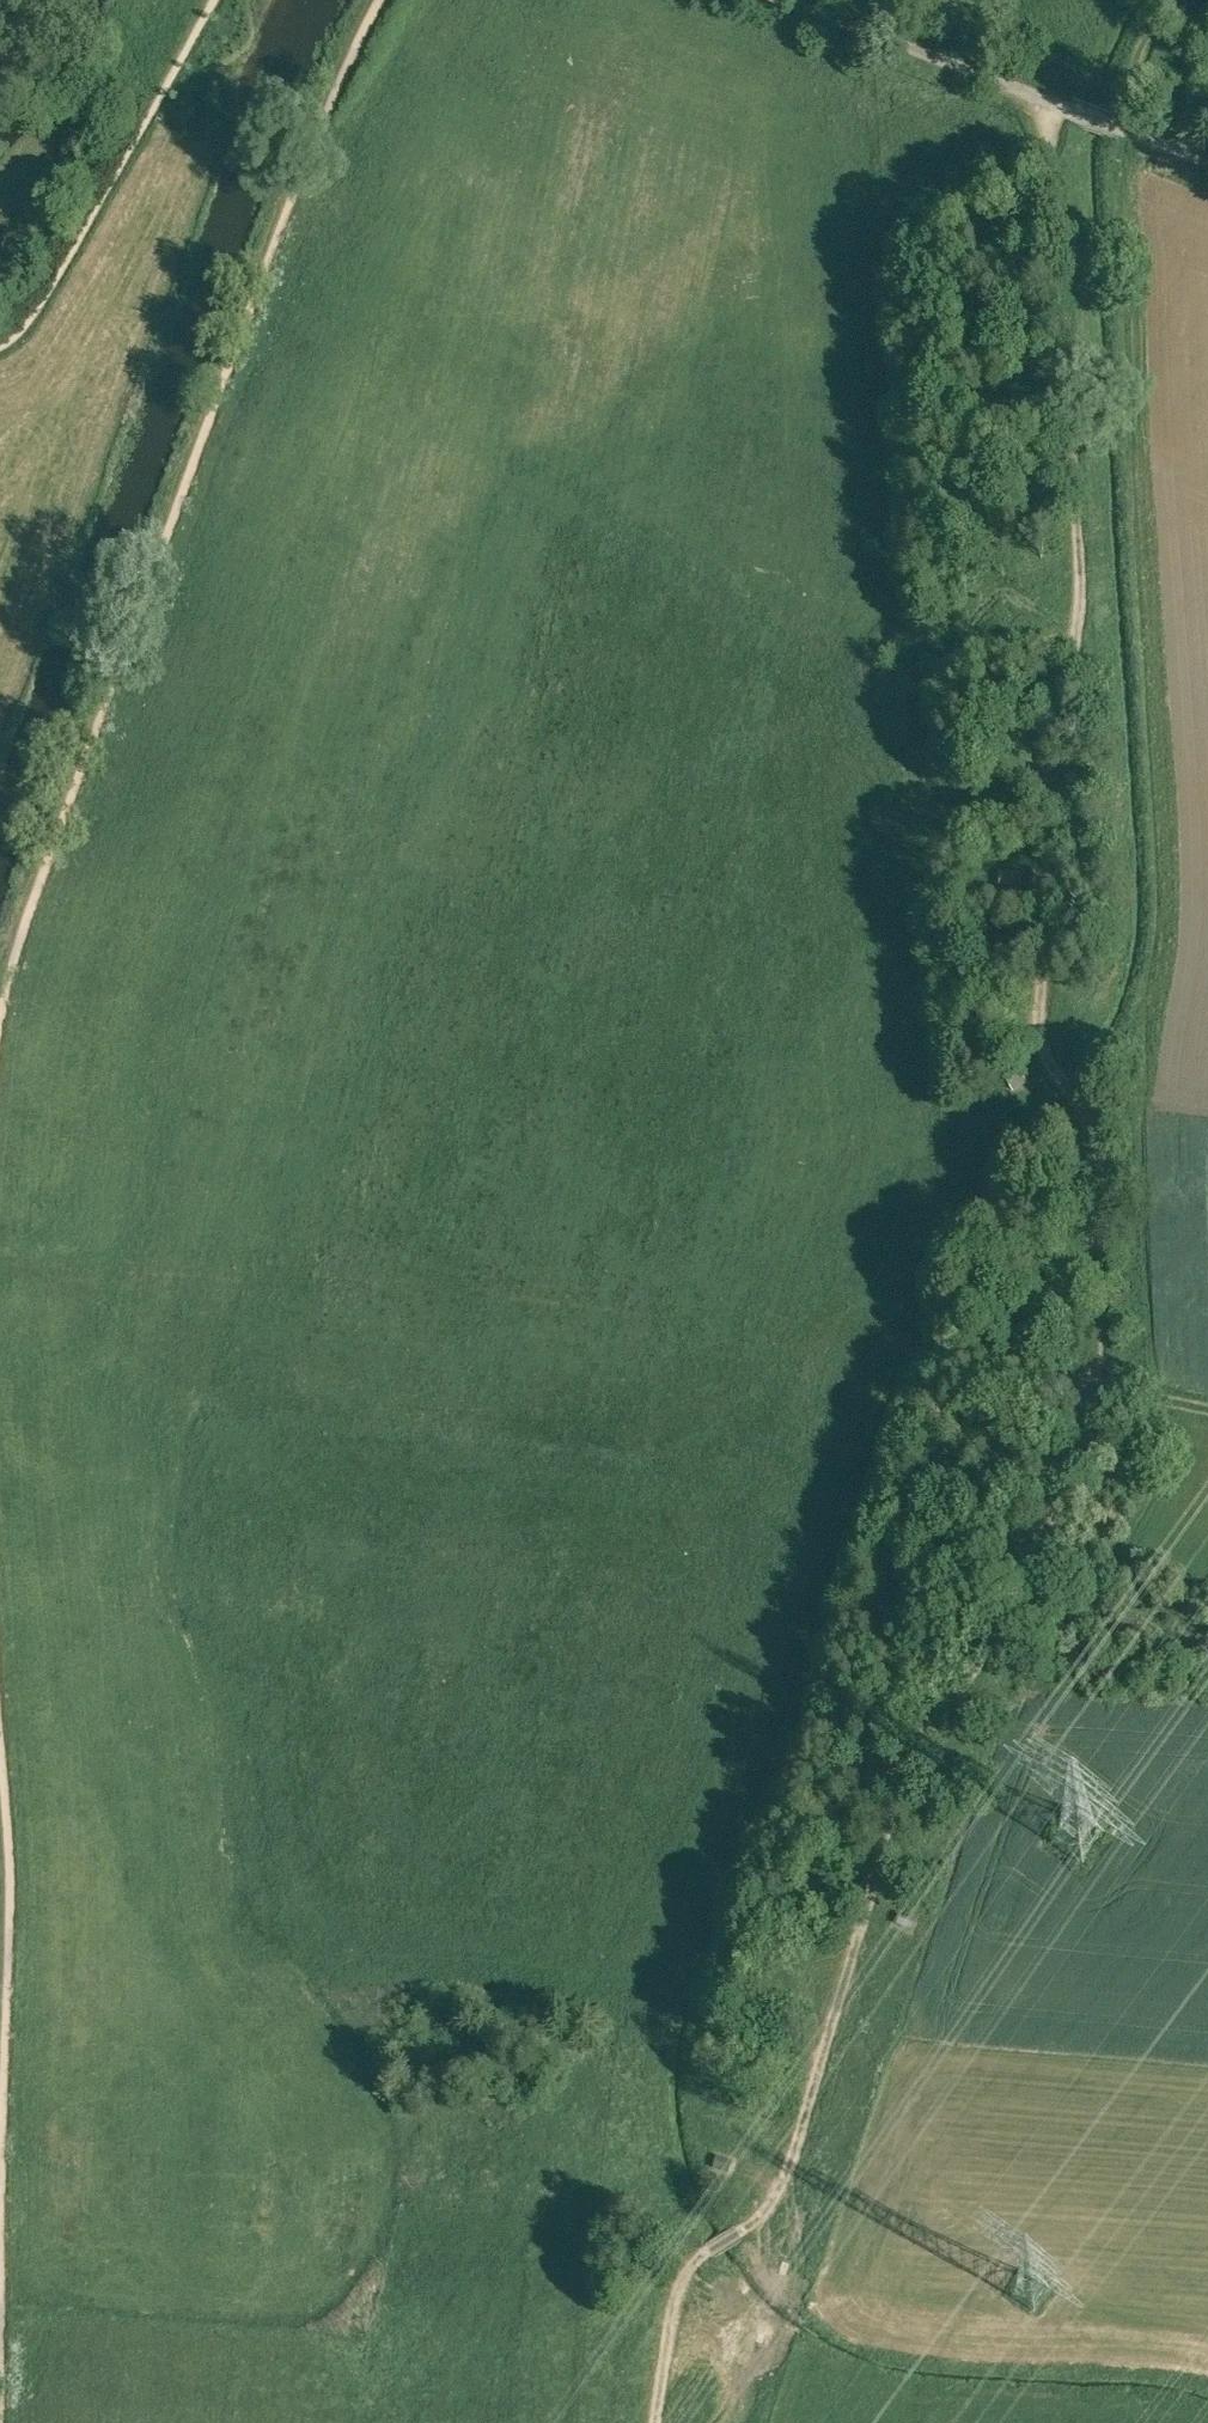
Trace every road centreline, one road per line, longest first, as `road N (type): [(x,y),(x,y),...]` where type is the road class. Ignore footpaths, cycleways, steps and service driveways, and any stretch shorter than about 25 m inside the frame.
road 1 (track): [(798,0),(1207,161)]
road 2 (track): [(655,2422),(677,2306),(708,2252)]

